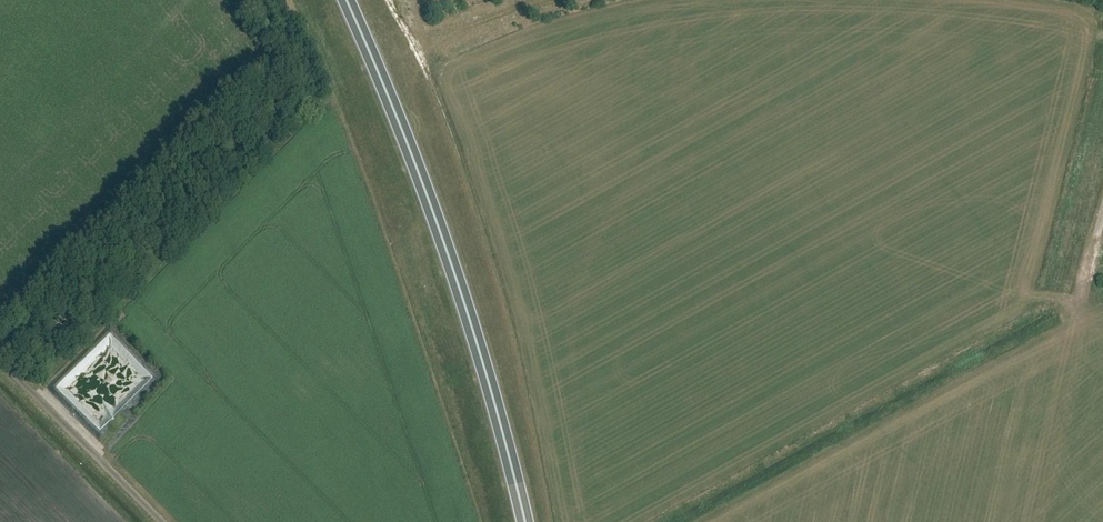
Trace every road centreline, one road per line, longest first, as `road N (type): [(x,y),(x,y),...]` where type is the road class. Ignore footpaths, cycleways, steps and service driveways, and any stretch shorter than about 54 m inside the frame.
road 1 (trunk): [(525,521),(448,255),(343,0)]
road 2 (track): [(163,521),(0,360)]

